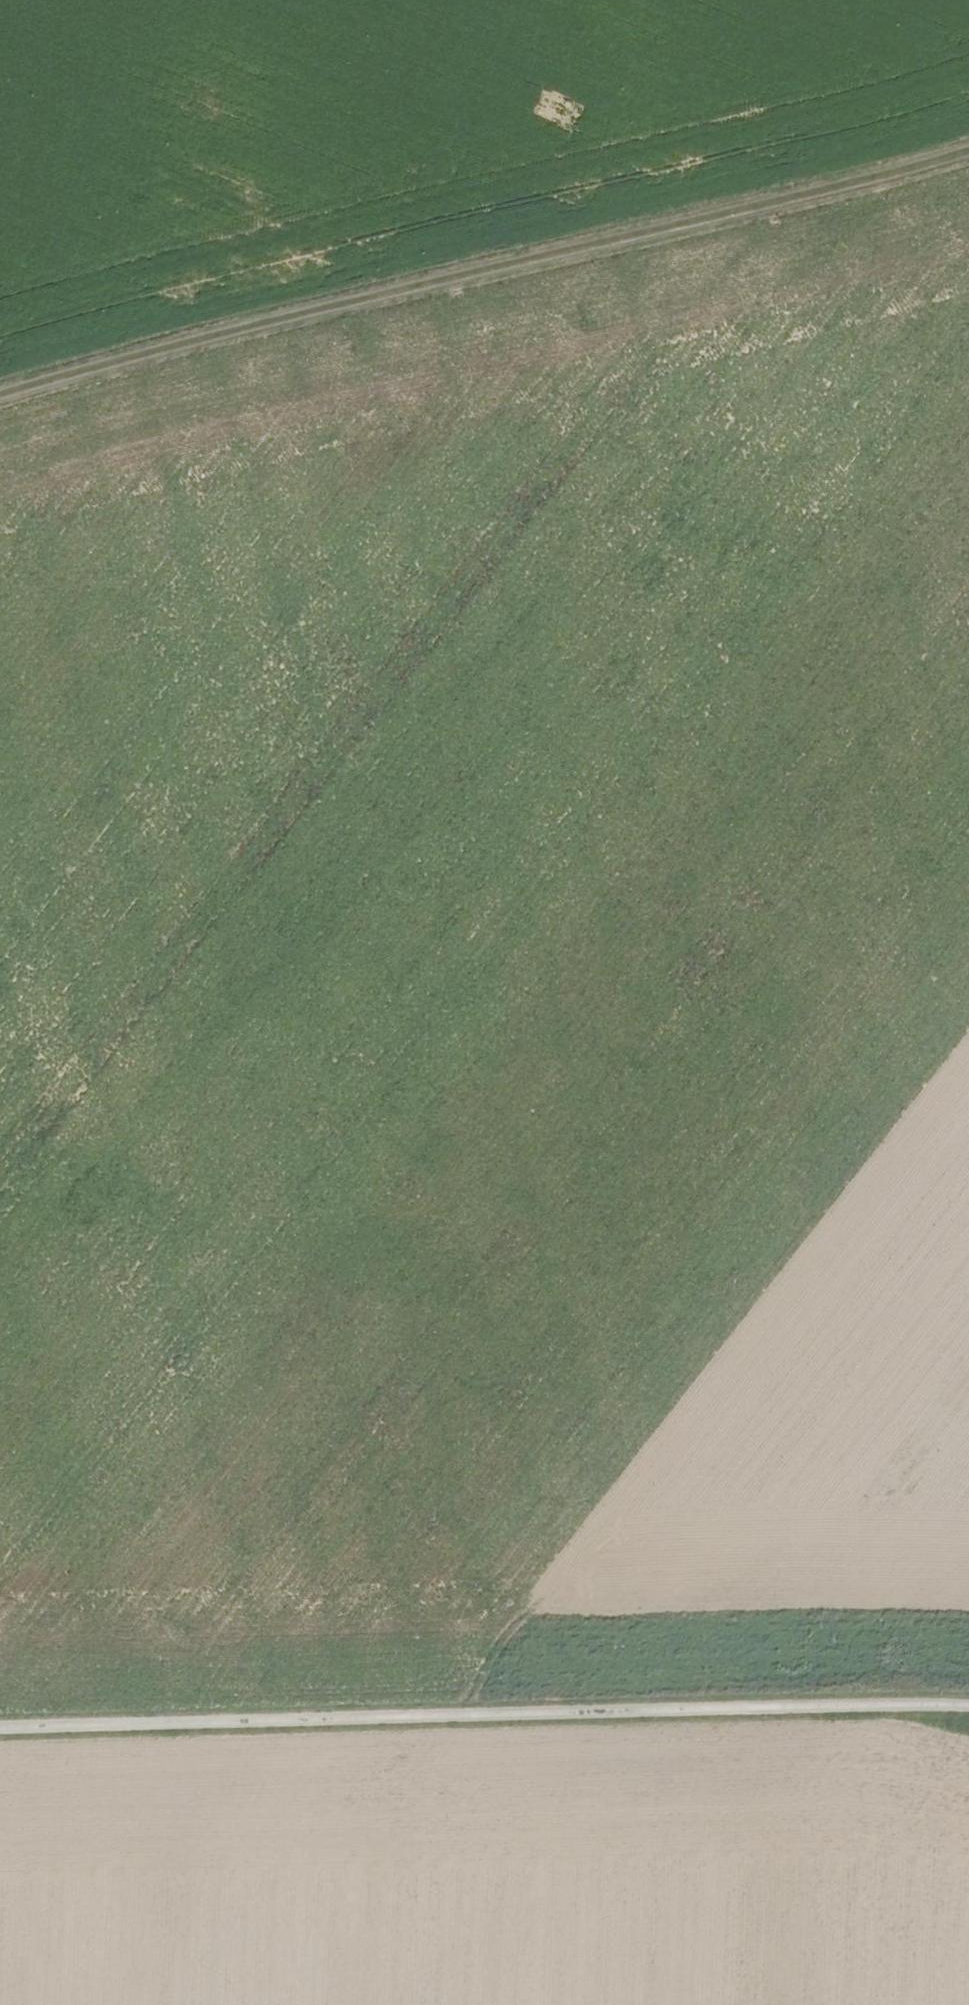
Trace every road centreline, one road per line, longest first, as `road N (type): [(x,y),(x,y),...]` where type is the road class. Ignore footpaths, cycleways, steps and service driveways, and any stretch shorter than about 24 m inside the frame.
road 1 (track): [(0,395),(968,151)]
road 2 (track): [(968,1706),(0,1723)]

